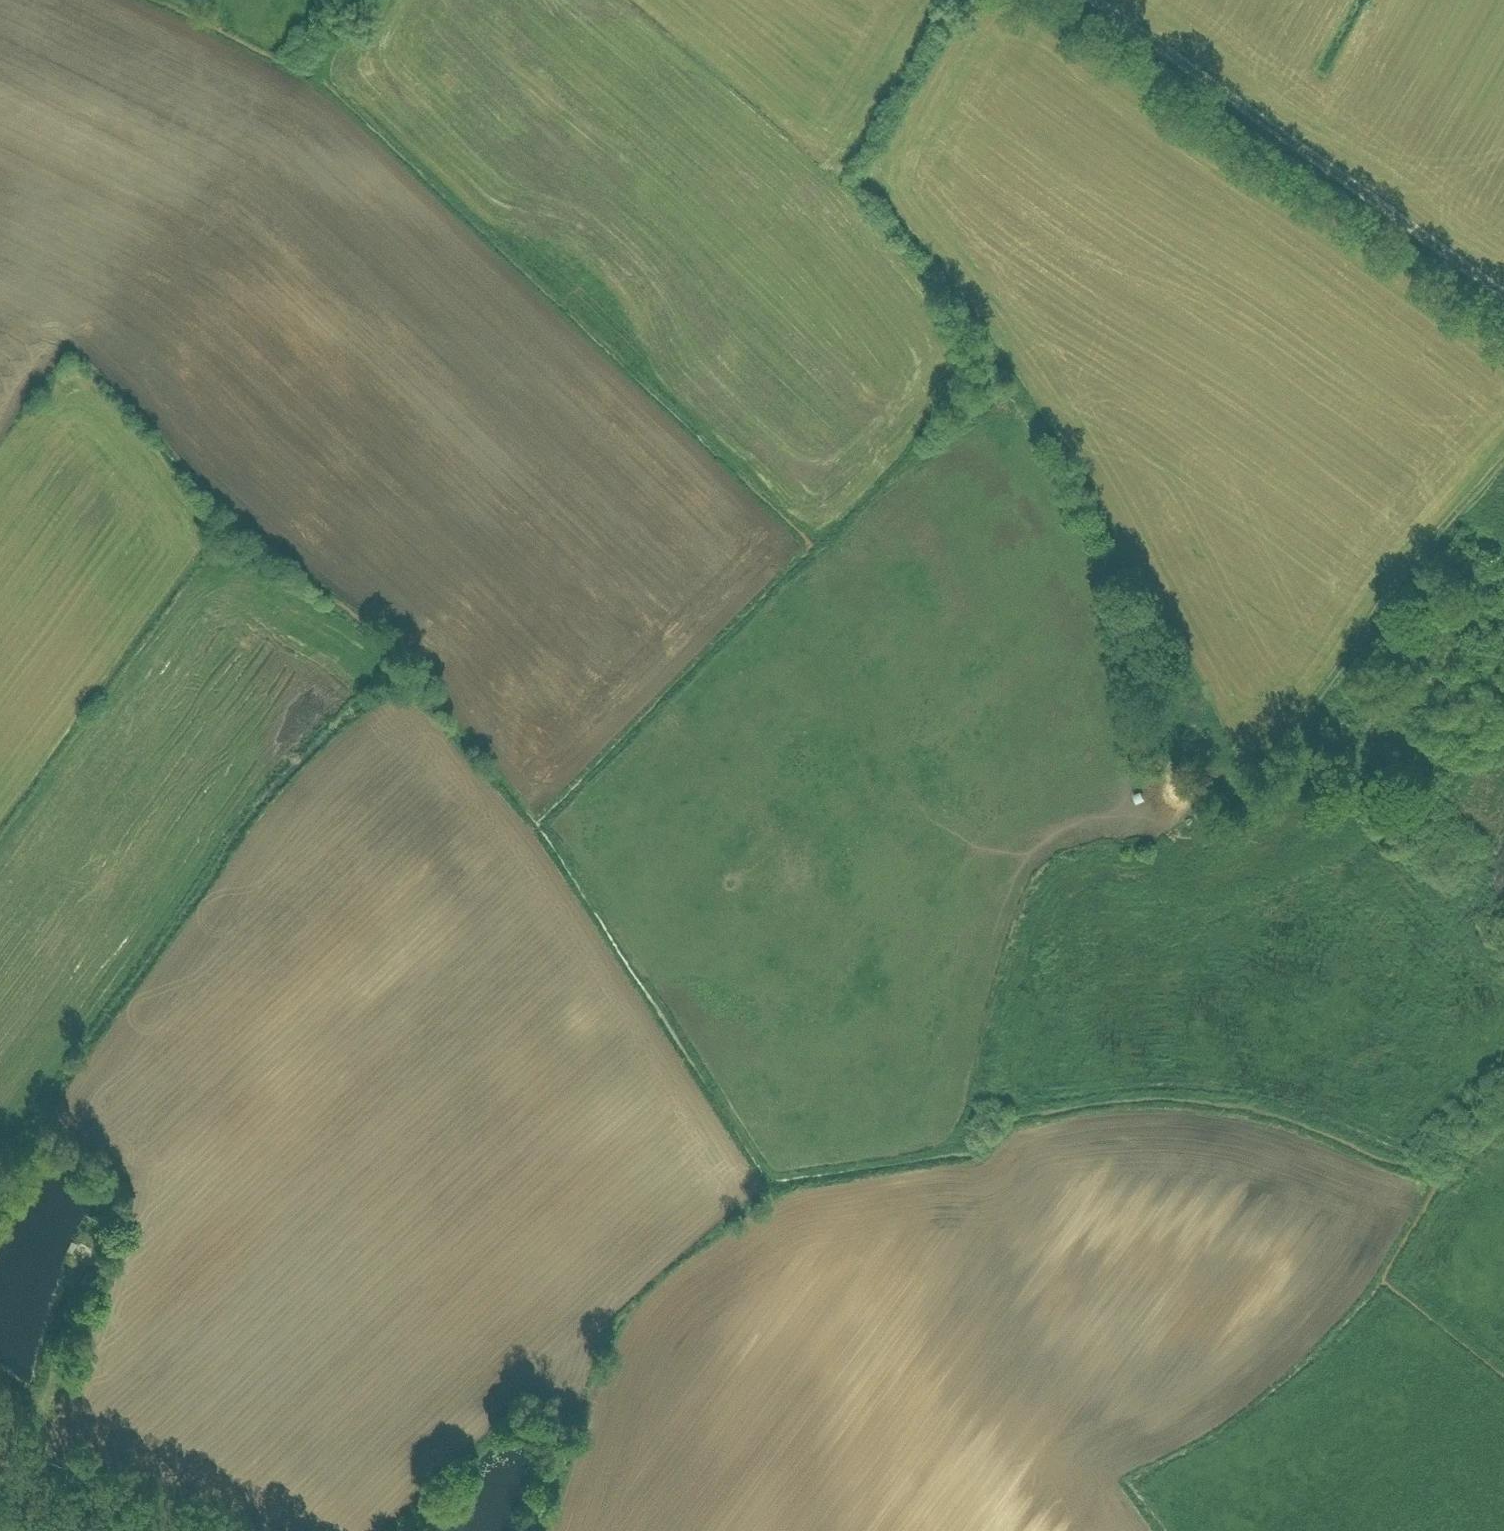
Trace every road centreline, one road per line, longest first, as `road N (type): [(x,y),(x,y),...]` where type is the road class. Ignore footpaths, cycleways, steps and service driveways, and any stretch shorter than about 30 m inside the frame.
road 1 (track): [(1085,0),(1503,295)]

